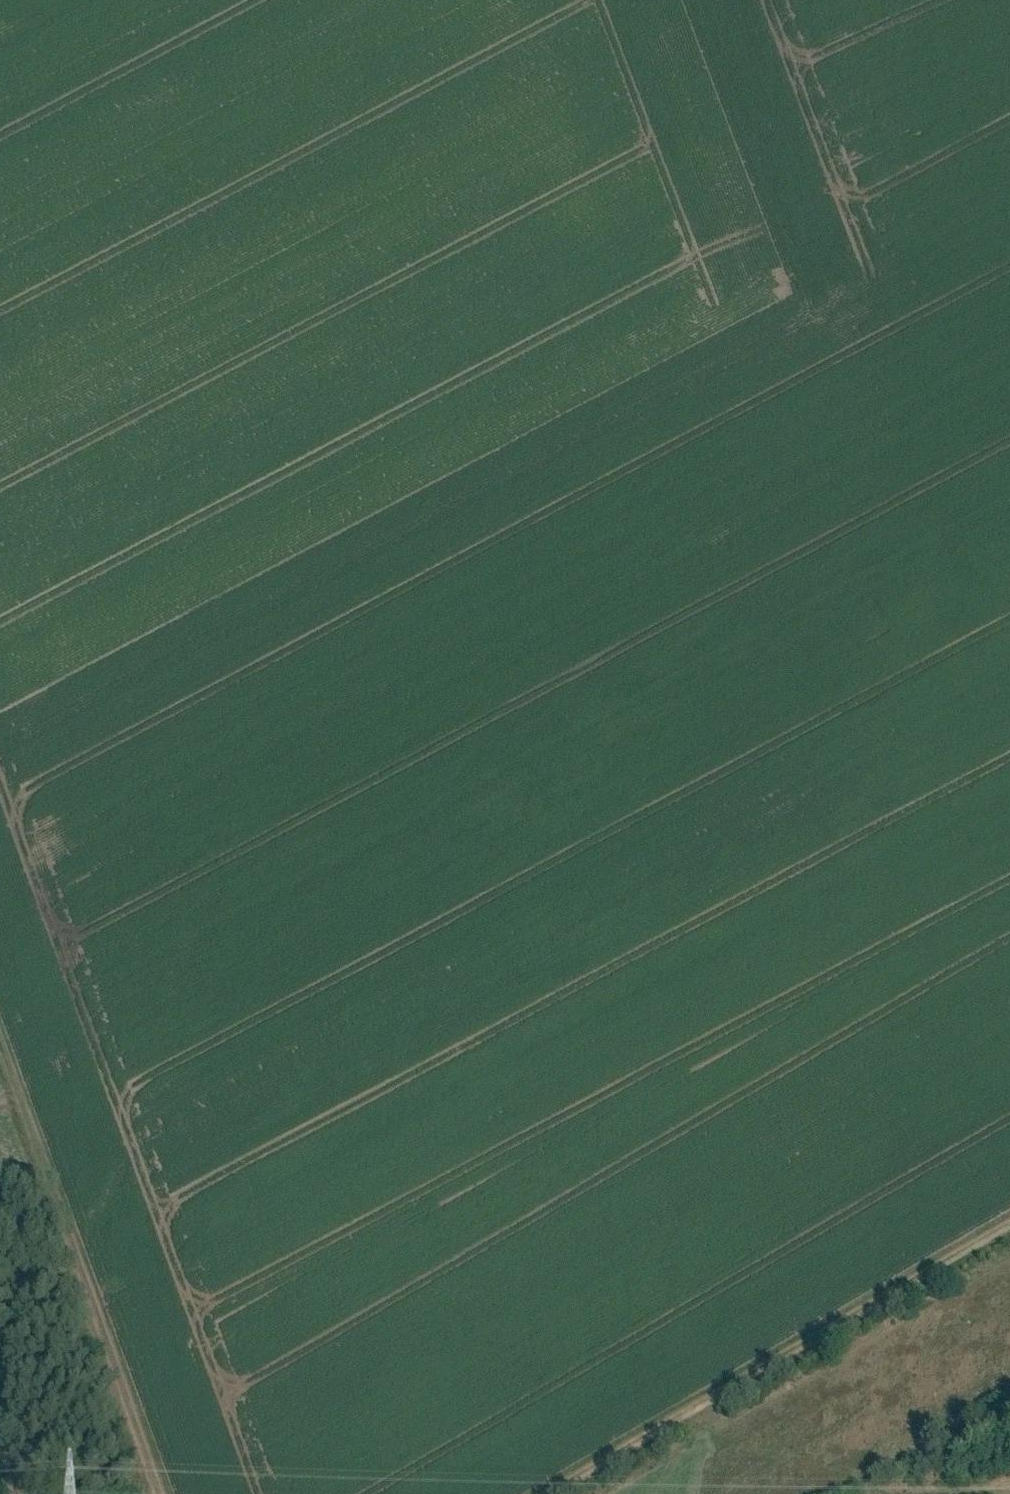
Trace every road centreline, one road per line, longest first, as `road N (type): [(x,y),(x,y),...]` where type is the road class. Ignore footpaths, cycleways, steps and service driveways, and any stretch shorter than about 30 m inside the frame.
road 1 (track): [(538,1493),(1009,1223)]
road 2 (track): [(0,1100),(141,1493)]

